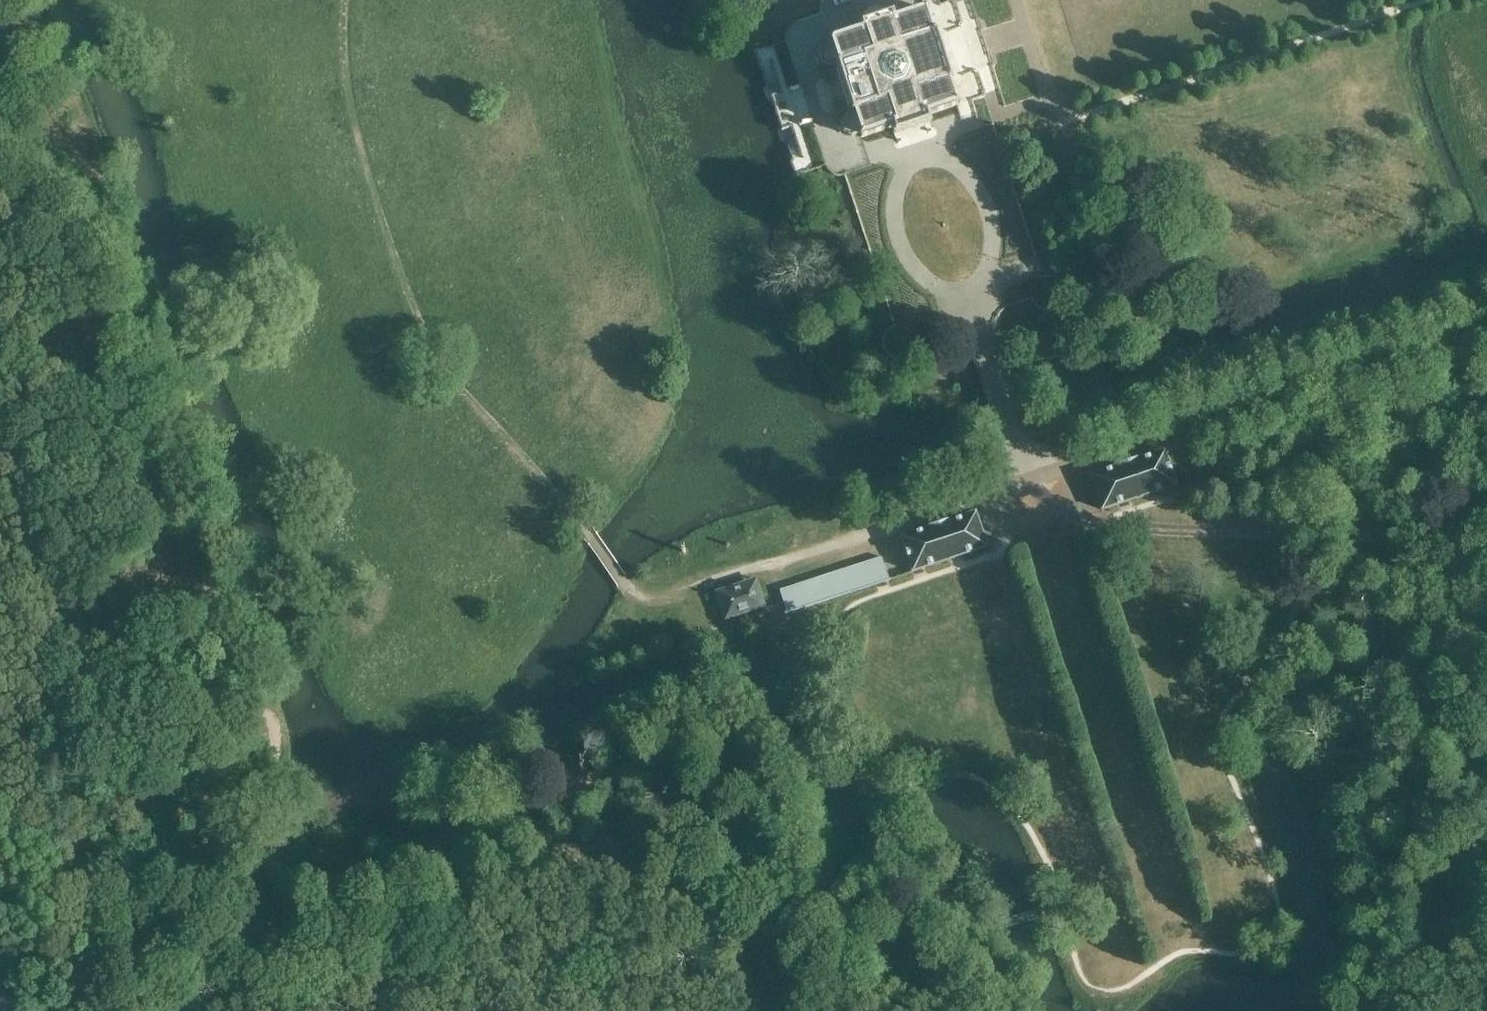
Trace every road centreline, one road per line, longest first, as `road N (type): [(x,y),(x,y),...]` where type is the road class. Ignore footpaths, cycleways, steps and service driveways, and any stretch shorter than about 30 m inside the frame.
road 1 (track): [(346,0),(342,38),(367,177),(403,288),(456,383),(624,581)]

